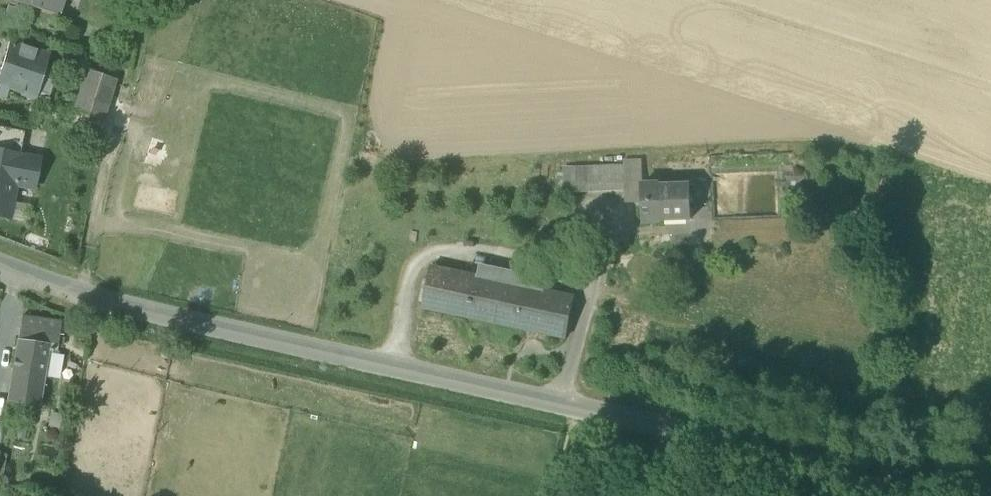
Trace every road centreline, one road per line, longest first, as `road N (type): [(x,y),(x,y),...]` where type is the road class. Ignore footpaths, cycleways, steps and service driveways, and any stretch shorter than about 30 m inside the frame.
road 1 (unclassified): [(968,495),(59,285),(0,261)]

